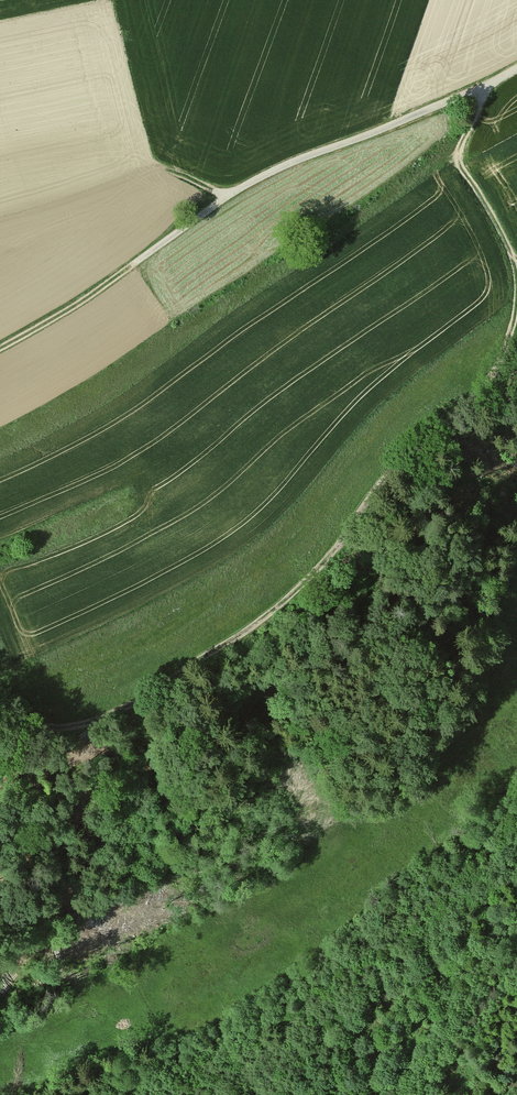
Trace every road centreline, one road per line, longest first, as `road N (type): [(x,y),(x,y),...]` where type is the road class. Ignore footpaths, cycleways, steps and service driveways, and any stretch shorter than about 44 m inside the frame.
road 1 (track): [(516,288),(496,372),(477,396),(396,468),(320,568),(278,606),(147,696)]
road 2 (unclassified): [(516,67),(224,196),(129,268)]
road 3 (track): [(483,88),(458,151),(499,226),(516,283)]
road 4 (track): [(147,696),(145,710),(87,753),(56,762),(0,754)]
road 5 (track): [(147,696),(88,721),(46,726),(0,711)]
road 6 (track): [(129,268),(0,346)]

